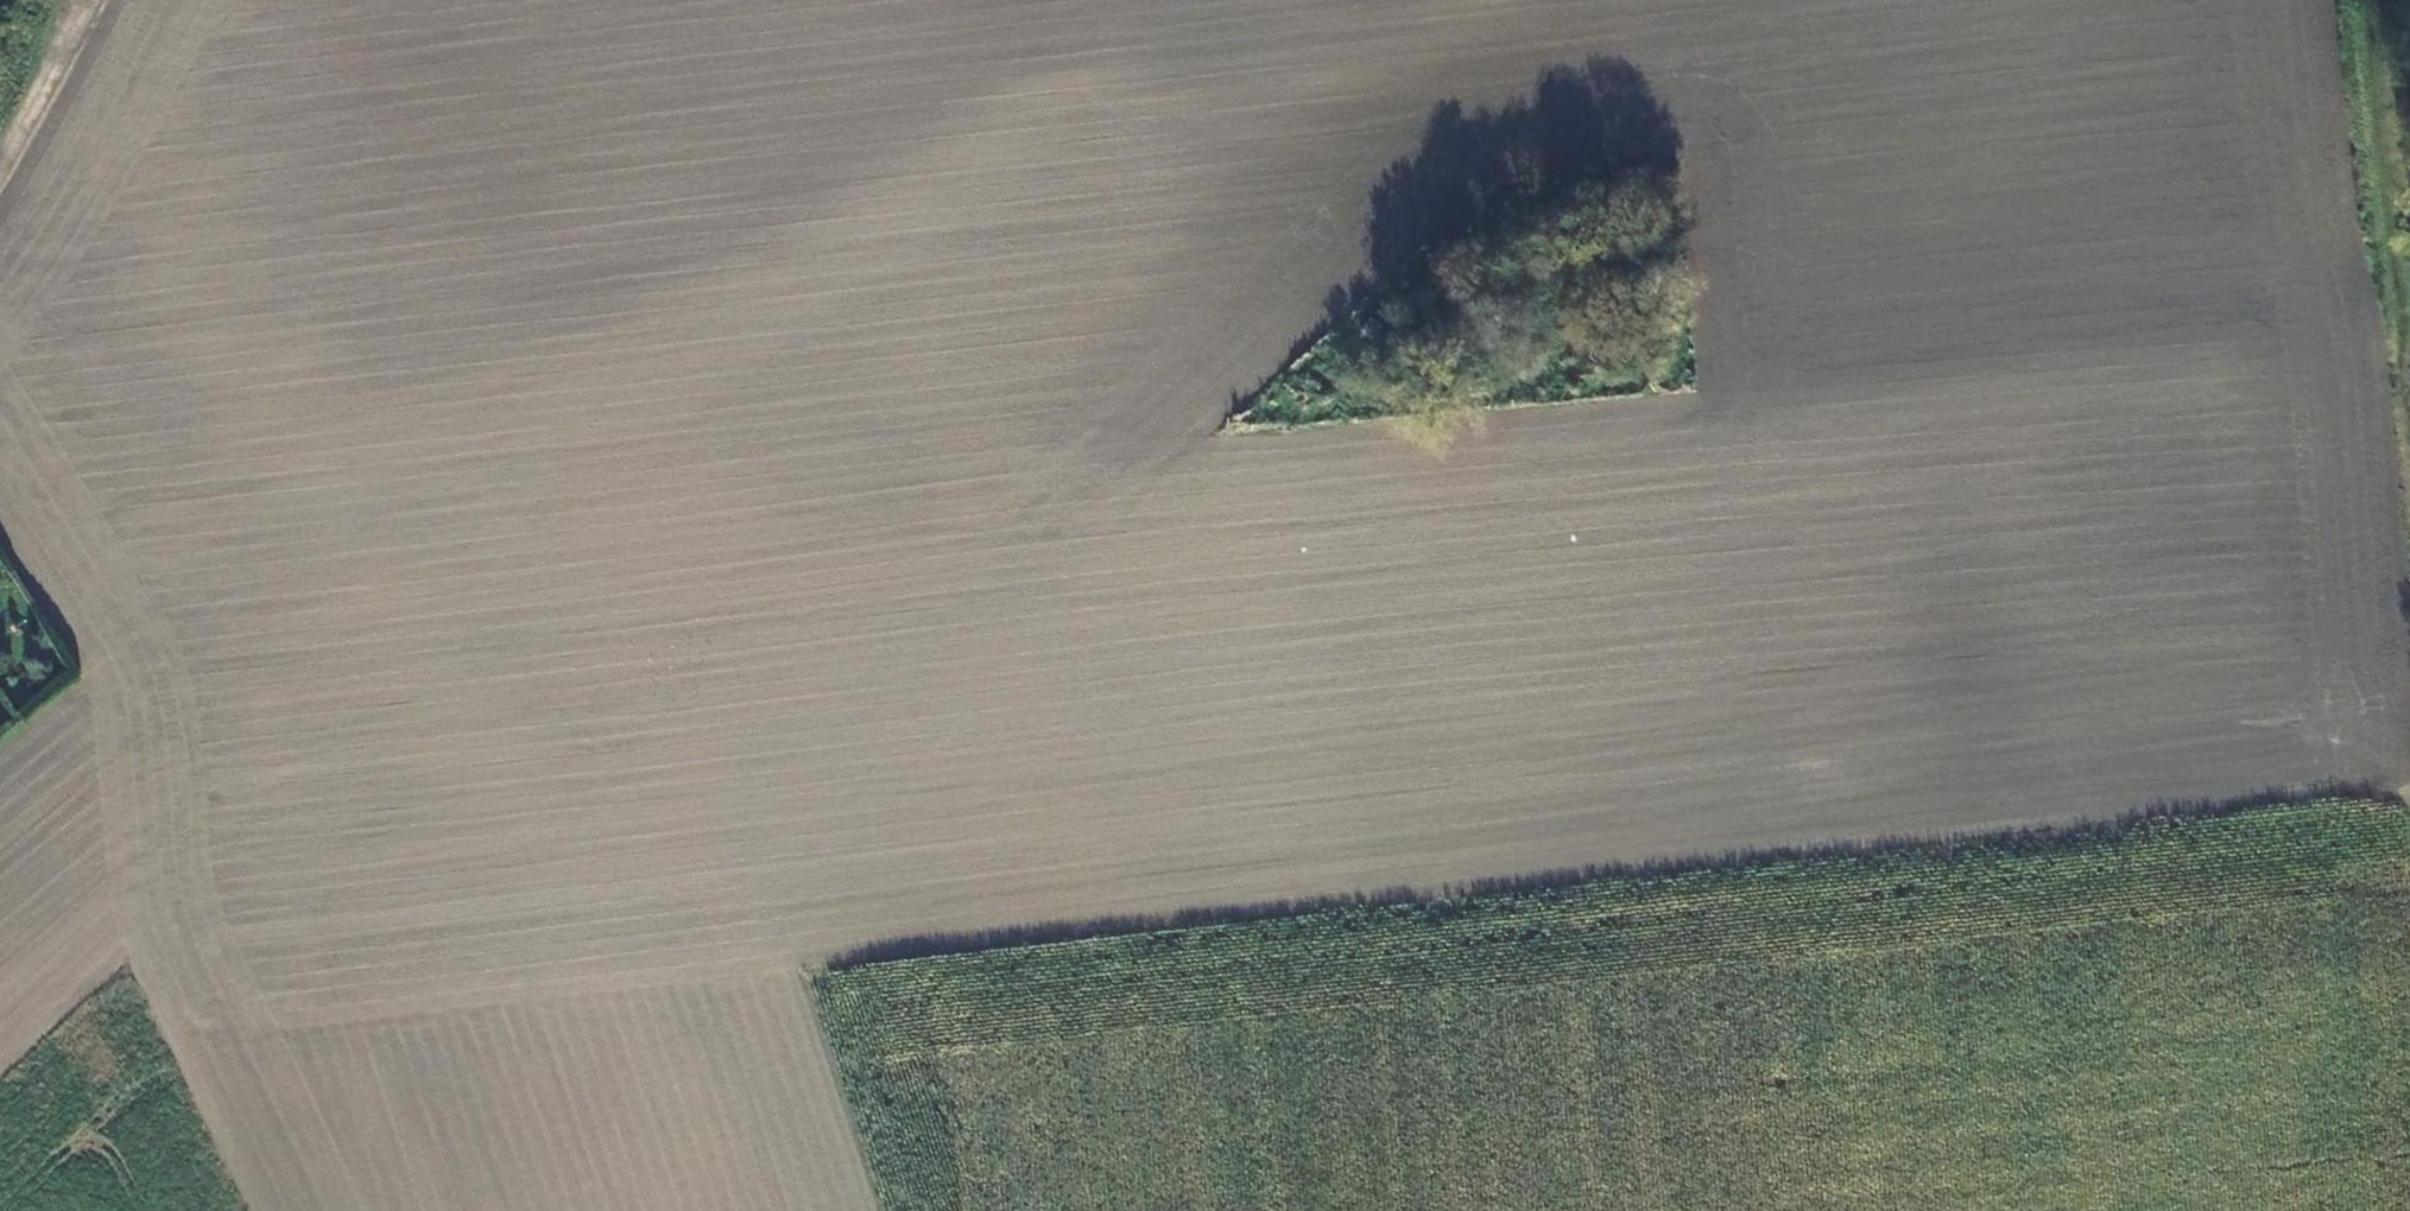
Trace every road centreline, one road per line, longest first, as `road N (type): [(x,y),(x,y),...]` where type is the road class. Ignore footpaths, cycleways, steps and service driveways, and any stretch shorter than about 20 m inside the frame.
road 1 (track): [(2409,168),(2386,147),(2378,0)]
road 2 (track): [(86,0),(0,156)]

